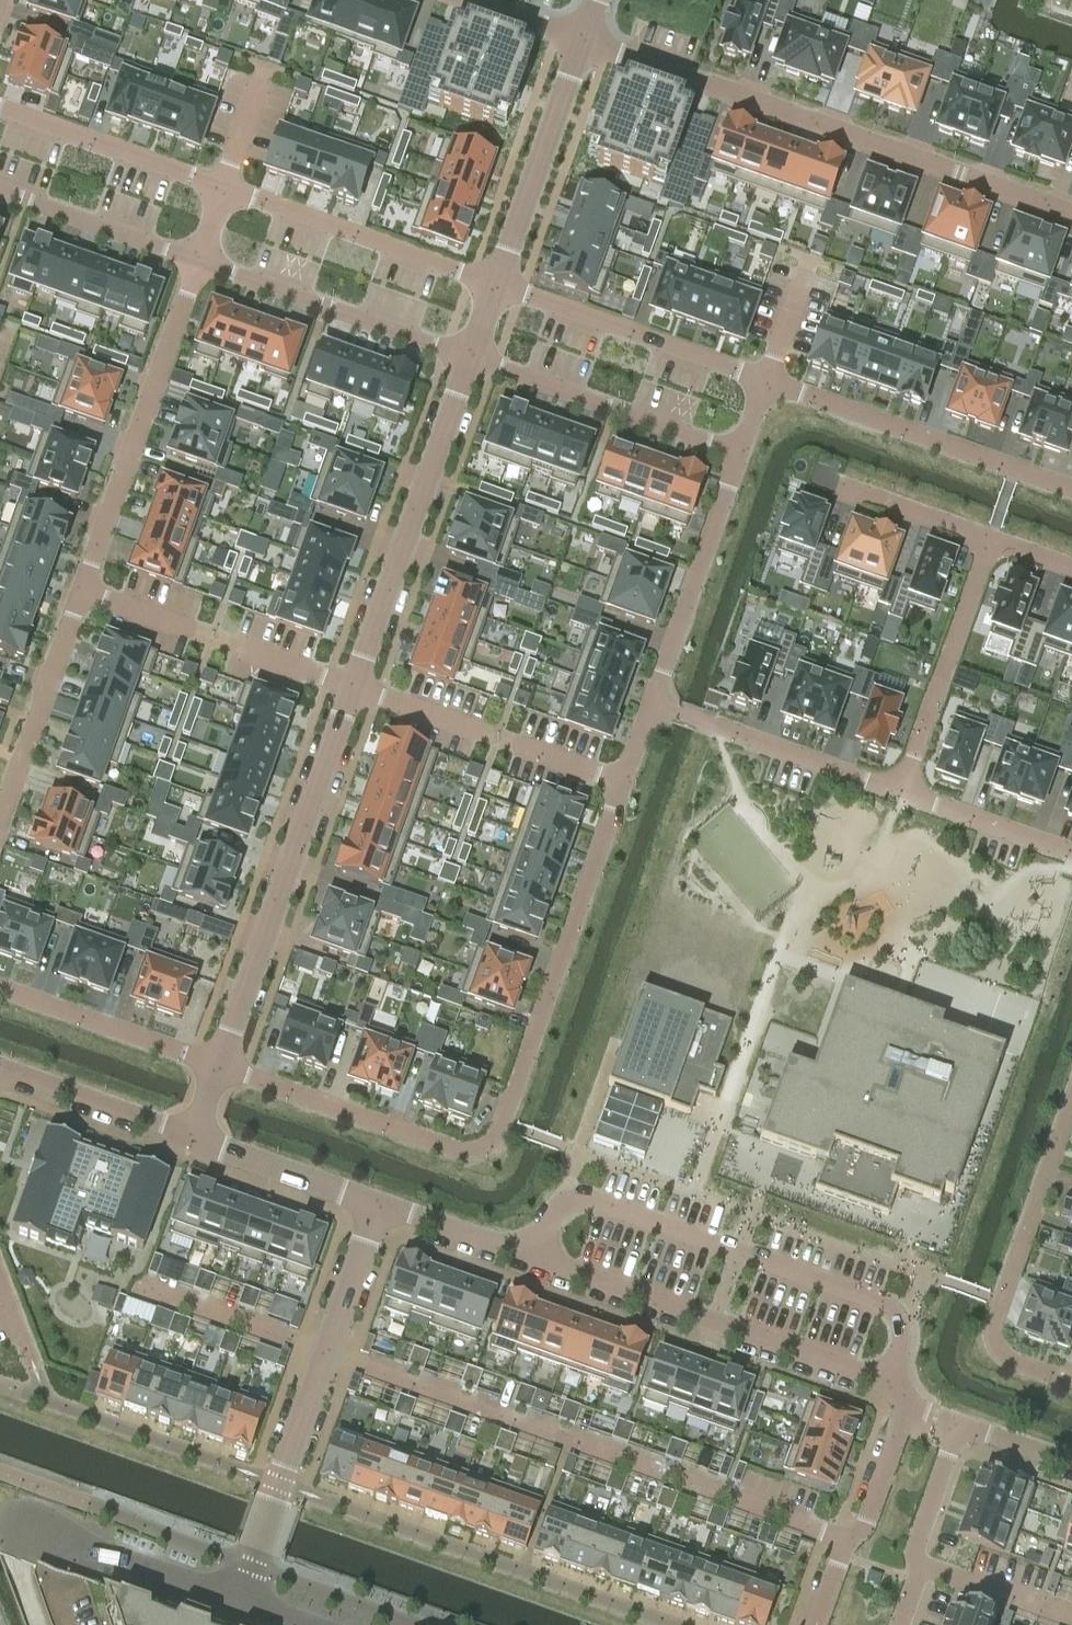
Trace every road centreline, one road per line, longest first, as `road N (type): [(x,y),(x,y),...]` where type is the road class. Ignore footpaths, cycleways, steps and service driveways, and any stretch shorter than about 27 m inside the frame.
road 1 (residential): [(216,1067),(463,1150),(489,1146),(653,704)]
road 2 (residential): [(467,357),(216,1067)]
road 3 (residential): [(377,1202),(899,1391),(904,1407),(851,1541)]
road 4 (residential): [(198,261),(0,808)]
road 5 (residential): [(326,1353),(851,1541)]
road 6 (residential): [(1071,214),(580,39)]
road 7 (residential): [(1071,1381),(1001,1354),(990,1329),(1071,1098)]
road 8 (residential): [(764,379),(1071,489)]
road 9 (residential): [(493,283),(764,379)]
road 10 (residential): [(222,188),(493,283)]
road 11 (residential): [(467,357),(198,261)]
road 12 (residential): [(467,357),(736,452)]
road 13 (residential): [(990,537),(901,792)]
road 14 (residential): [(653,704),(736,452)]
road 15 (residential): [(239,1602),(326,1353)]
road 16 (residential): [(915,1562),(957,1426),(1071,1467)]
road 17 (residential): [(653,704),(901,792)]
road 18 (residential): [(580,39),(493,283)]
road 19 (residential): [(0,110),(222,188)]
road 20 (residential): [(216,1067),(0,988)]
road 21 (residential): [(198,261),(0,190)]
road 22 (residential): [(239,1602),(80,1545),(57,1554),(55,1568)]
road 23 (residential): [(0,1066),(191,1133)]
road 24 (residential): [(191,1133),(377,1202)]
road 25 (residential): [(141,1288),(326,1353)]
road 26 (residential): [(901,792),(1071,852)]
road 27 (residential): [(915,1562),(1071,1621)]
road 28 (residential): [(838,485),(990,537)]
road 29 (residential): [(326,1353),(377,1202)]
road 30 (residential): [(266,65),(222,188)]

